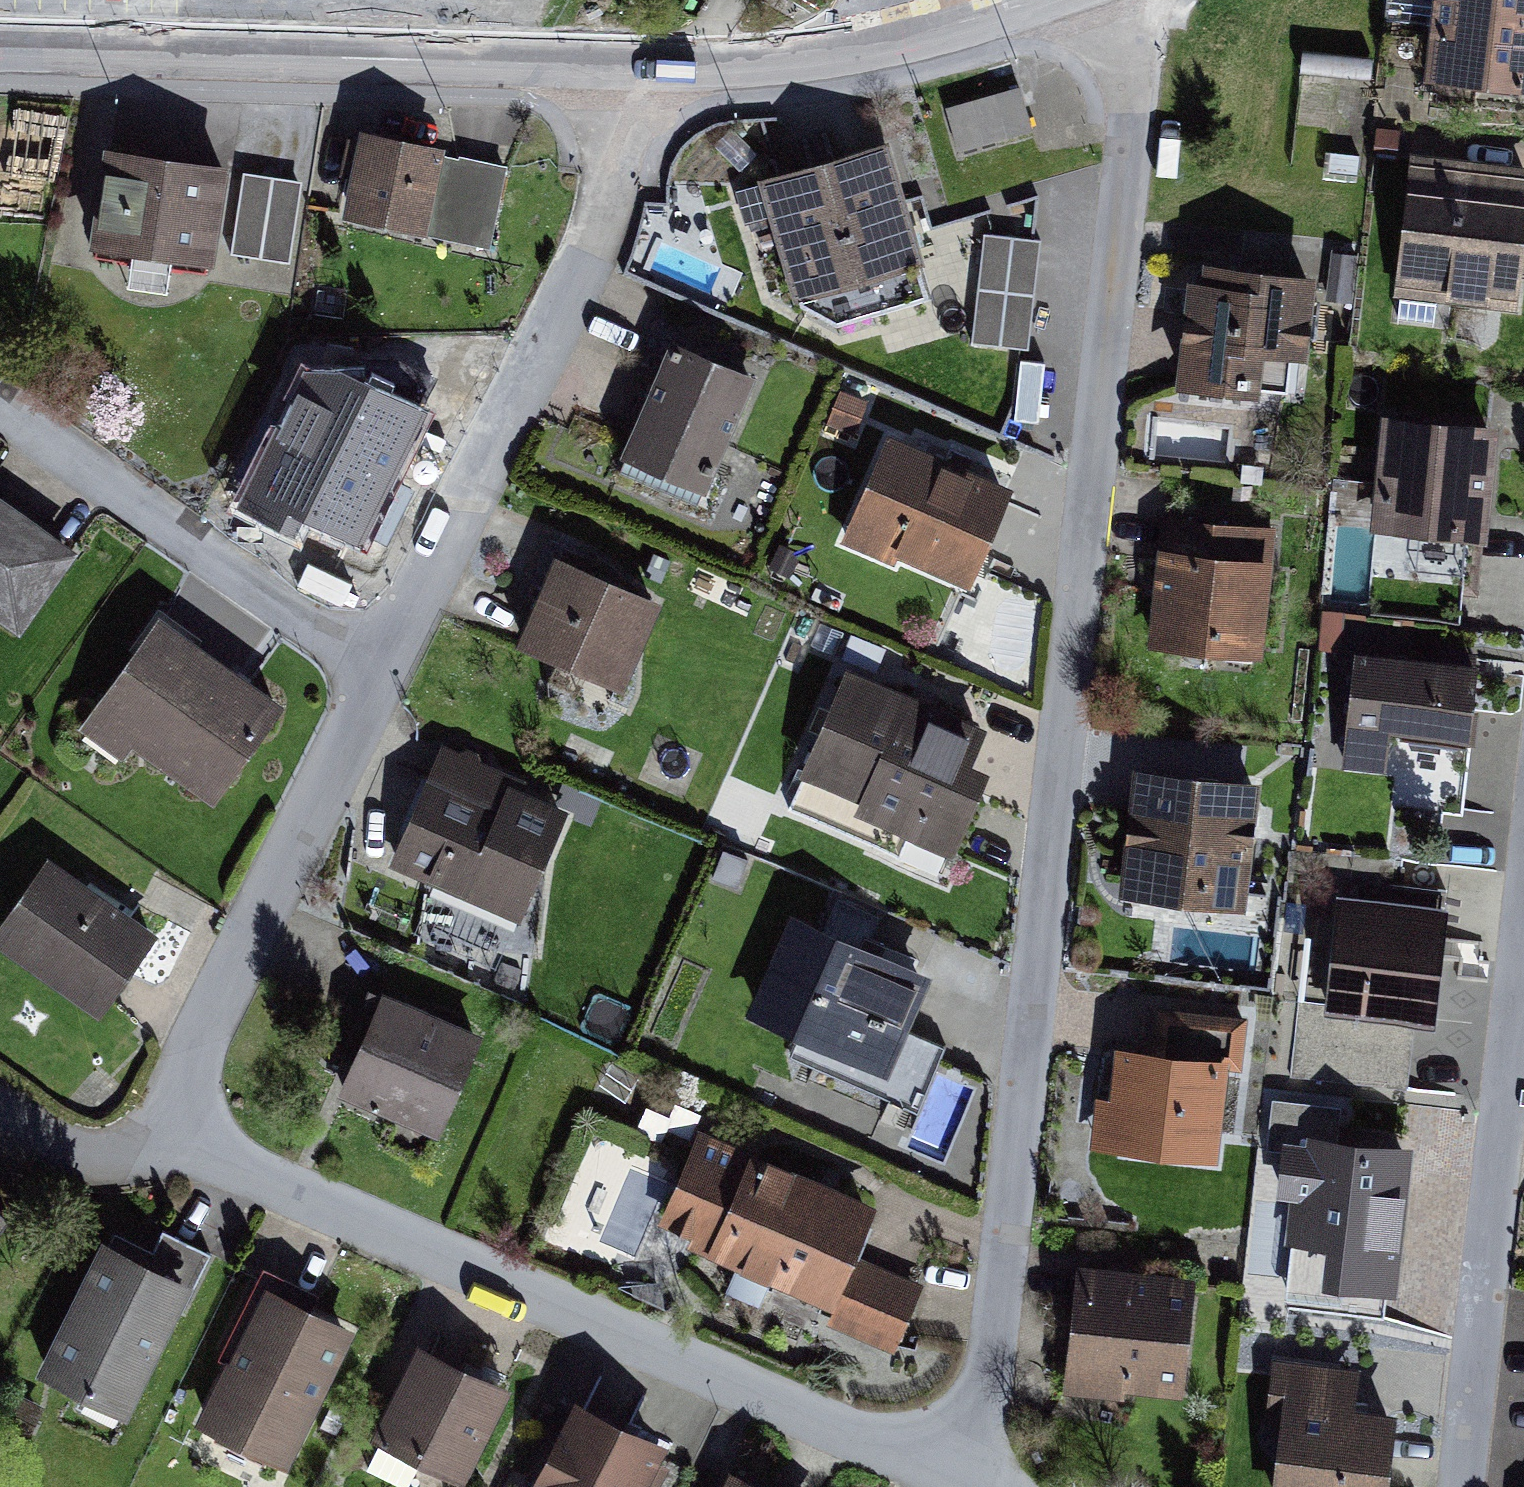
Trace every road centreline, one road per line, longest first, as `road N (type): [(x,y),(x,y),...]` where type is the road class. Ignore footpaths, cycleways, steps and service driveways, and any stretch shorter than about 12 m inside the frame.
road 1 (residential): [(950,1478),(986,1386),(1133,115),(1113,0)]
road 2 (residential): [(950,1478),(228,1164),(195,1148),(184,1132)]
road 3 (residential): [(377,666),(596,242),(616,156),(619,61)]
road 4 (residential): [(0,45),(619,61)]
road 5 (residential): [(1523,919),(1457,1486)]
road 6 (residential): [(184,1132),(182,1074),(377,666)]
road 7 (residential): [(0,407),(340,649),(377,666)]
road 8 (residential): [(619,61),(789,58),(941,28),(1030,0)]
road 9 (residential): [(184,1132),(132,1157),(94,1159),(0,1102)]

